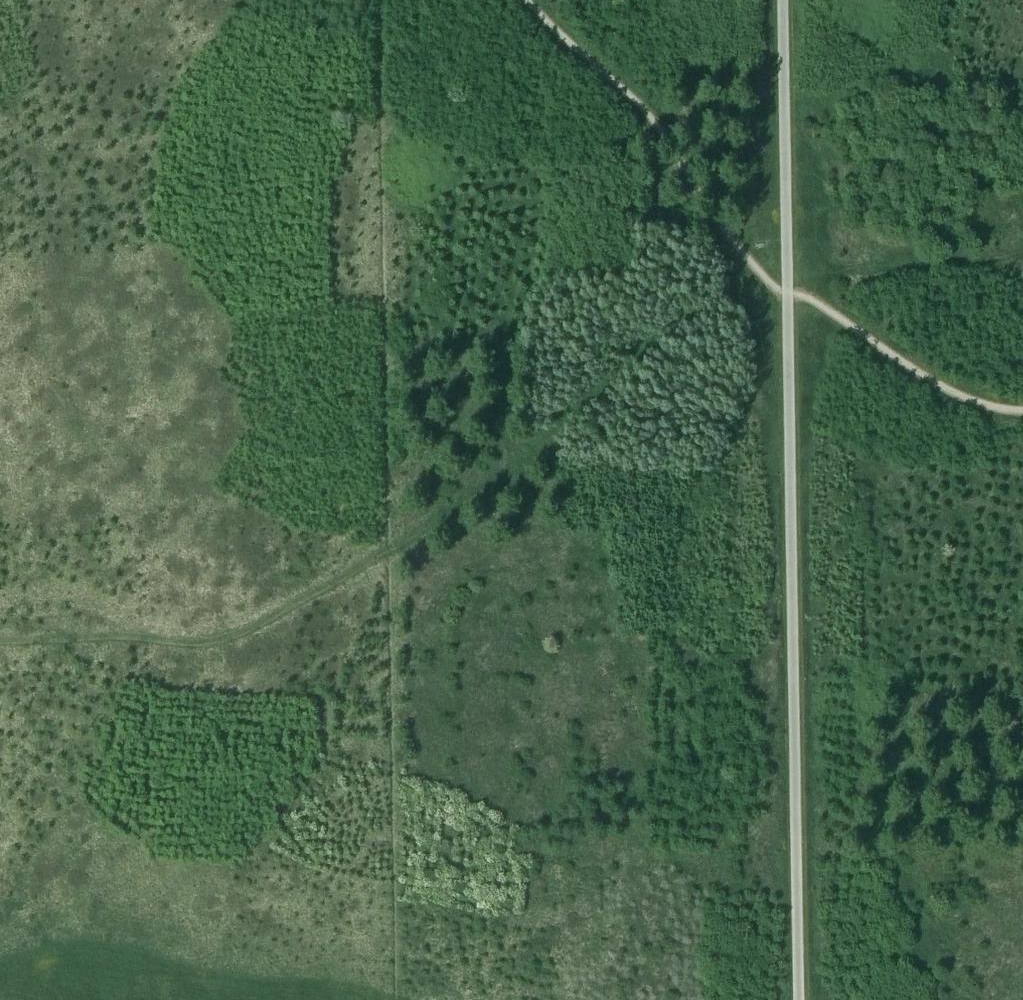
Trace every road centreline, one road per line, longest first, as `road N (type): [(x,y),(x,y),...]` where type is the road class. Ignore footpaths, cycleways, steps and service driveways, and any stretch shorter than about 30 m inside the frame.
road 1 (track): [(799,999),(783,0)]

